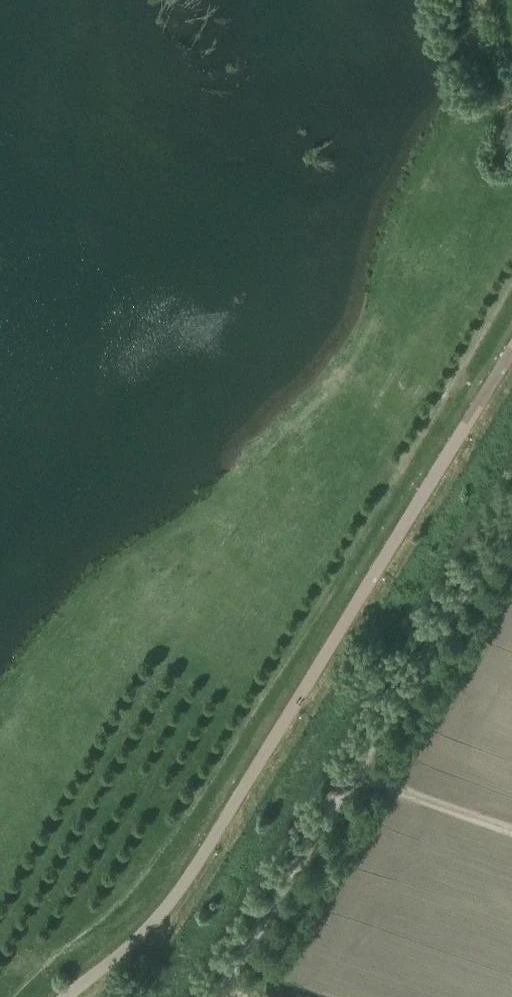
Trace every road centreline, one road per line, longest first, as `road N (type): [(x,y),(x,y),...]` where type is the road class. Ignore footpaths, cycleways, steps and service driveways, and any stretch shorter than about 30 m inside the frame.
road 1 (unclassified): [(218,996),(511,511)]
road 2 (track): [(357,767),(511,823)]

